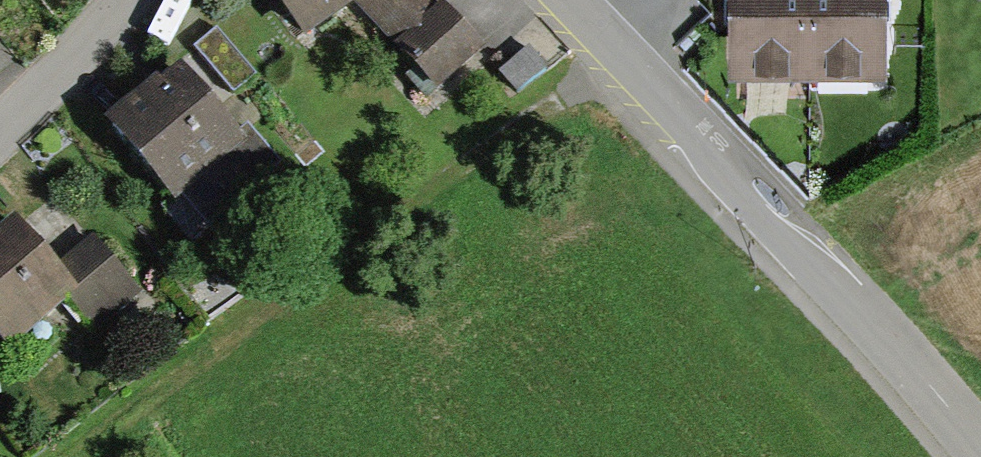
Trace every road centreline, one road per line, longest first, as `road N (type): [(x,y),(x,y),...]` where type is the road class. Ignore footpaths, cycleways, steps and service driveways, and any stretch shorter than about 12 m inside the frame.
road 1 (track): [(100,456),(597,30)]
road 2 (unclassified): [(980,443),(568,0)]
road 3 (residential): [(0,110),(116,0)]

